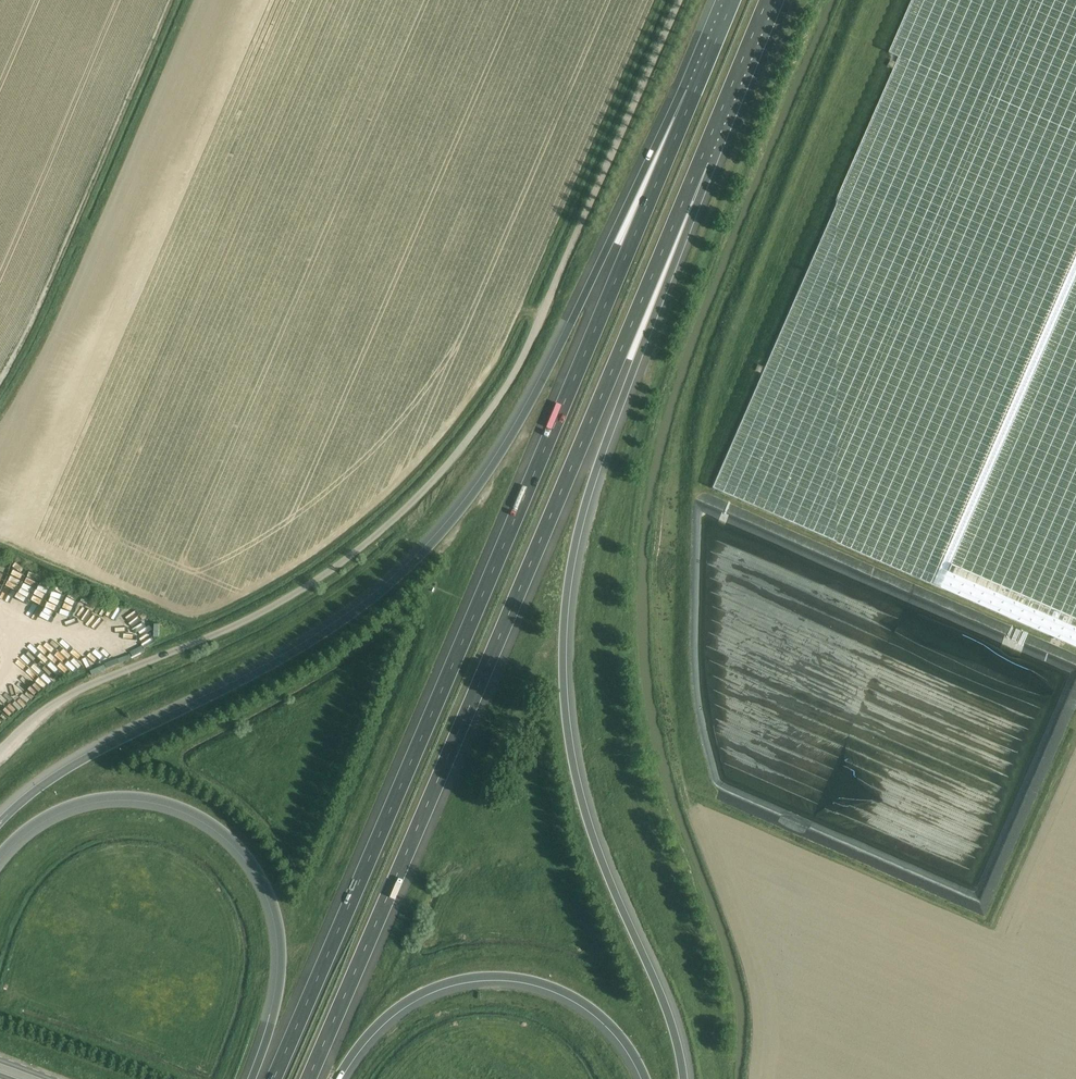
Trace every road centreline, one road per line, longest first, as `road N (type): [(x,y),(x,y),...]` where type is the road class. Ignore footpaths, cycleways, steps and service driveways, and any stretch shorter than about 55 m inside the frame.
road 1 (motorway): [(693,95),(273,1078)]
road 2 (unclassified): [(0,750),(67,696),(222,632),(311,584),(428,486),(522,360),(680,0)]
road 3 (motorway): [(693,95),(517,428),(428,548),(309,646),(99,751),(0,823)]
road 4 (motorway): [(307,1078),(701,161)]
road 5 (motorway): [(683,1078),(668,1010),(578,789),(565,713),(564,609),(589,487),(701,161)]
road 6 (motorway): [(0,858),(53,814),(130,797),(181,807),(235,841),(269,889),(281,936),(279,997),(252,1078)]
road 7 (track): [(174,0),(0,386)]
road 8 (motorway): [(337,1078),(368,1035),(415,997),(506,976),(588,1005),(624,1041),(646,1078)]
road 9 (motorway): [(701,161),(767,0)]

